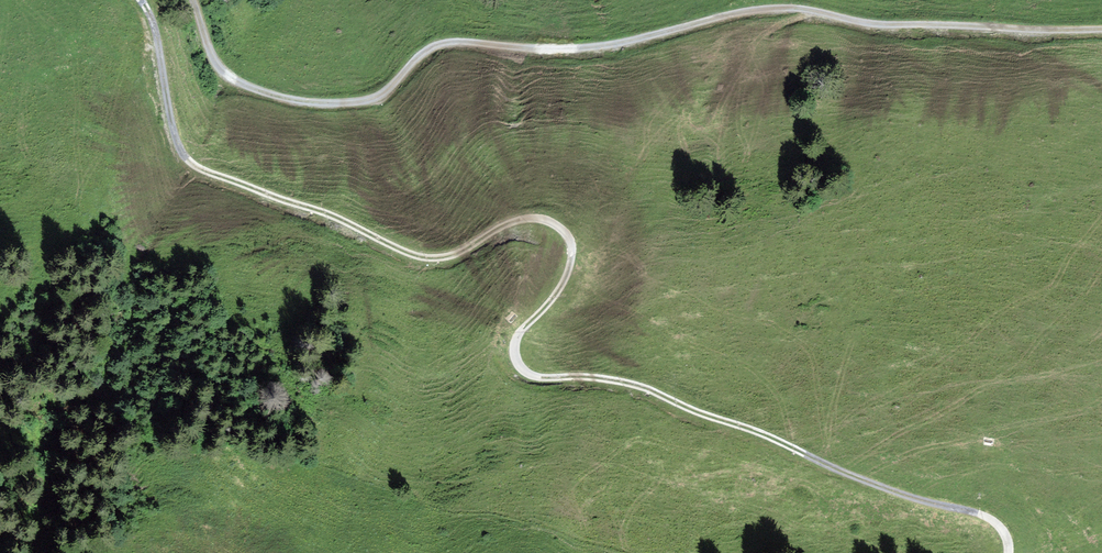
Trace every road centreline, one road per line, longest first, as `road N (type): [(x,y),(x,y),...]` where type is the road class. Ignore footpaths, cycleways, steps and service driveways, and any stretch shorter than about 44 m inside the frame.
road 1 (track): [(142,0),(179,147),(192,163),(424,259),(451,257),(519,218),(542,218),(562,229),(573,248),(566,277),(516,346),(536,375),(643,388),(844,472),(979,512),(1001,530),(1007,552)]
road 2 (track): [(199,0),(216,66),(230,82),(316,103),(378,99),(440,45),(615,46),(743,11),(787,8),(865,23),(1101,28)]

